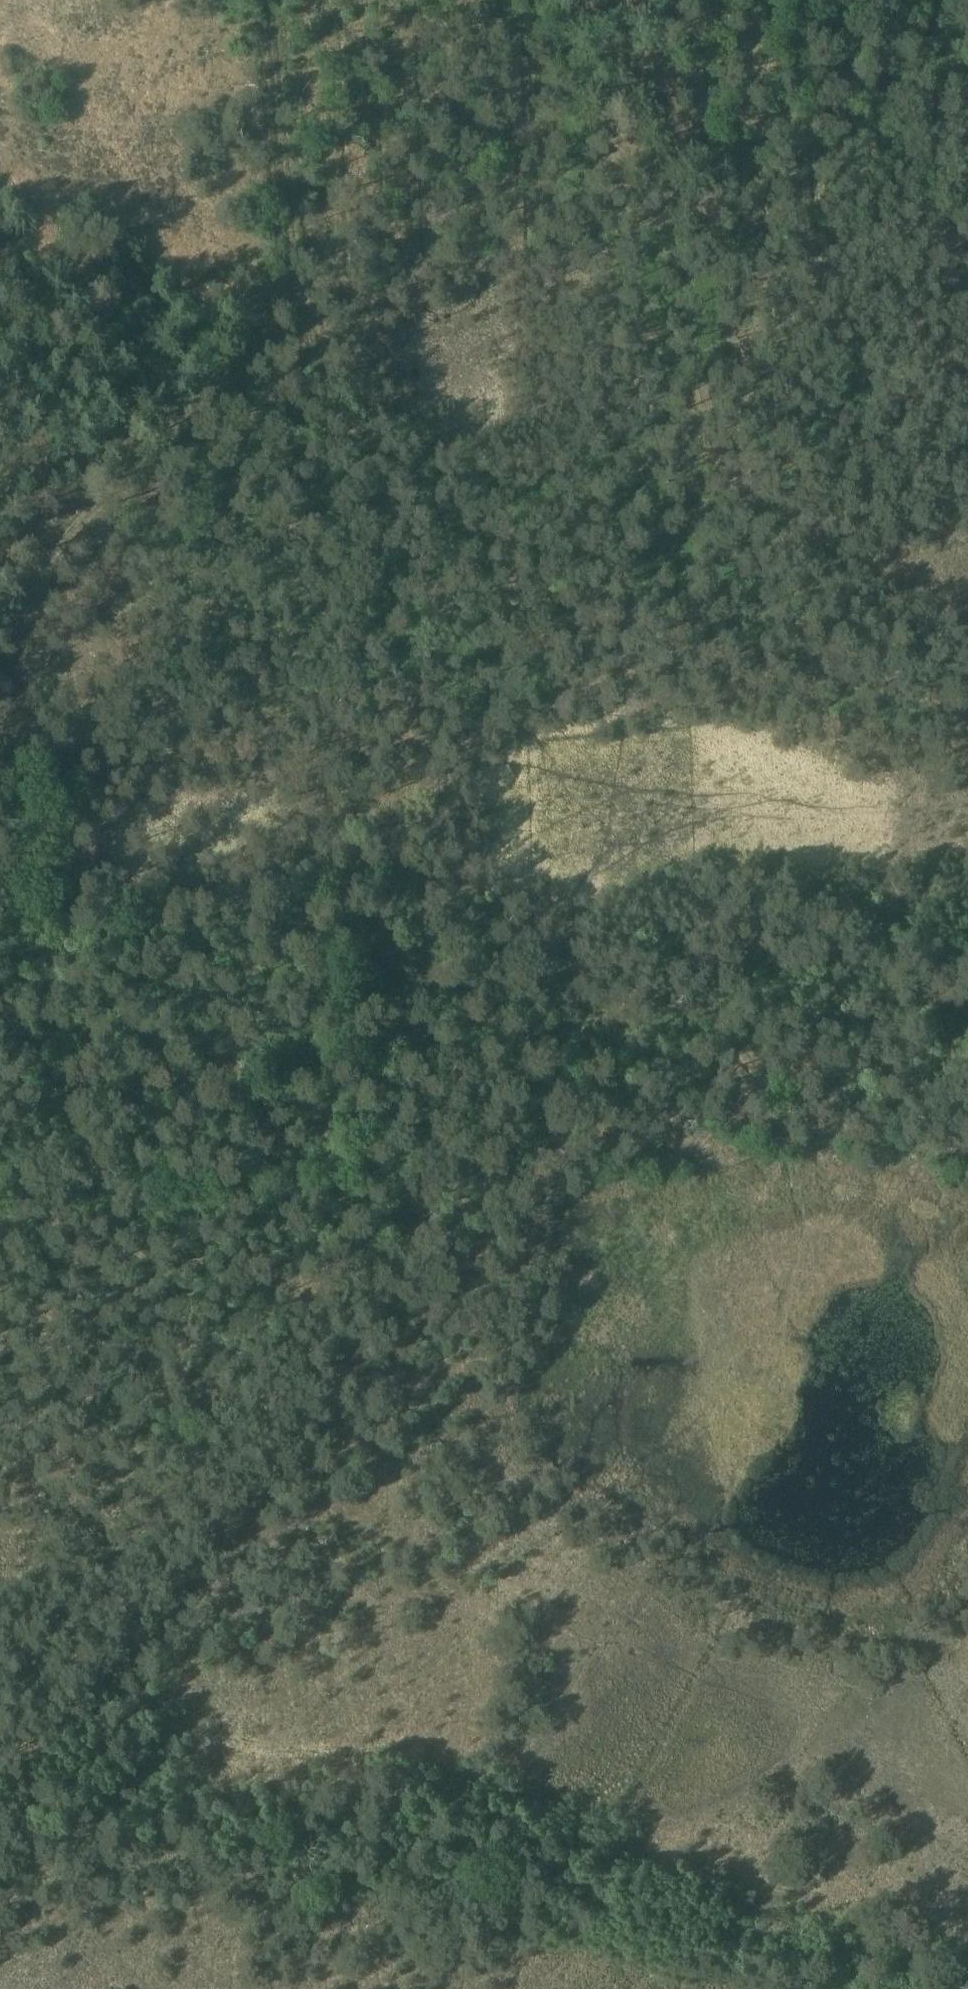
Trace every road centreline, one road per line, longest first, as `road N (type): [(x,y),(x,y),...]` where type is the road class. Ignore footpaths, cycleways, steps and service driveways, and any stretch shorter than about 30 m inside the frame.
road 1 (track): [(282,235),(267,0)]

